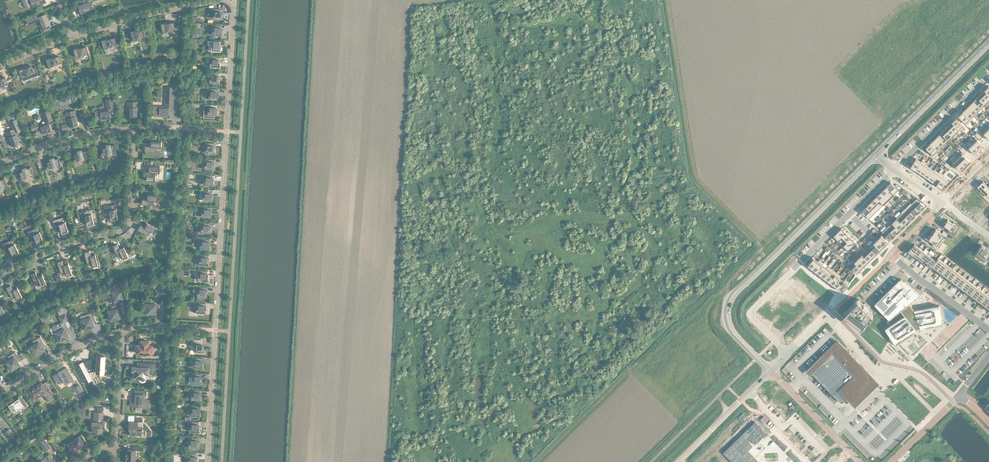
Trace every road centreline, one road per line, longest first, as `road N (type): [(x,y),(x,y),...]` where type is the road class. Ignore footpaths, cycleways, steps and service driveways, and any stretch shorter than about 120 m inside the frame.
road 1 (residential): [(231,0),(206,461)]
road 2 (tertiary): [(875,152),(730,298),(732,329),(770,368)]
road 3 (residential): [(895,168),(750,309),(788,351)]
road 4 (residential): [(0,276),(125,226),(133,127)]
road 5 (tertiary): [(988,40),(875,152)]
road 6 (residential): [(73,34),(210,0)]
road 7 (residential): [(0,162),(60,139),(133,127)]
road 8 (residential): [(0,392),(120,329)]
road 9 (tertiary): [(676,461),(770,368)]
road 10 (residential): [(988,75),(895,168)]
road 11 (residential): [(770,368),(861,461)]
road 12 (residential): [(891,253),(988,328)]

